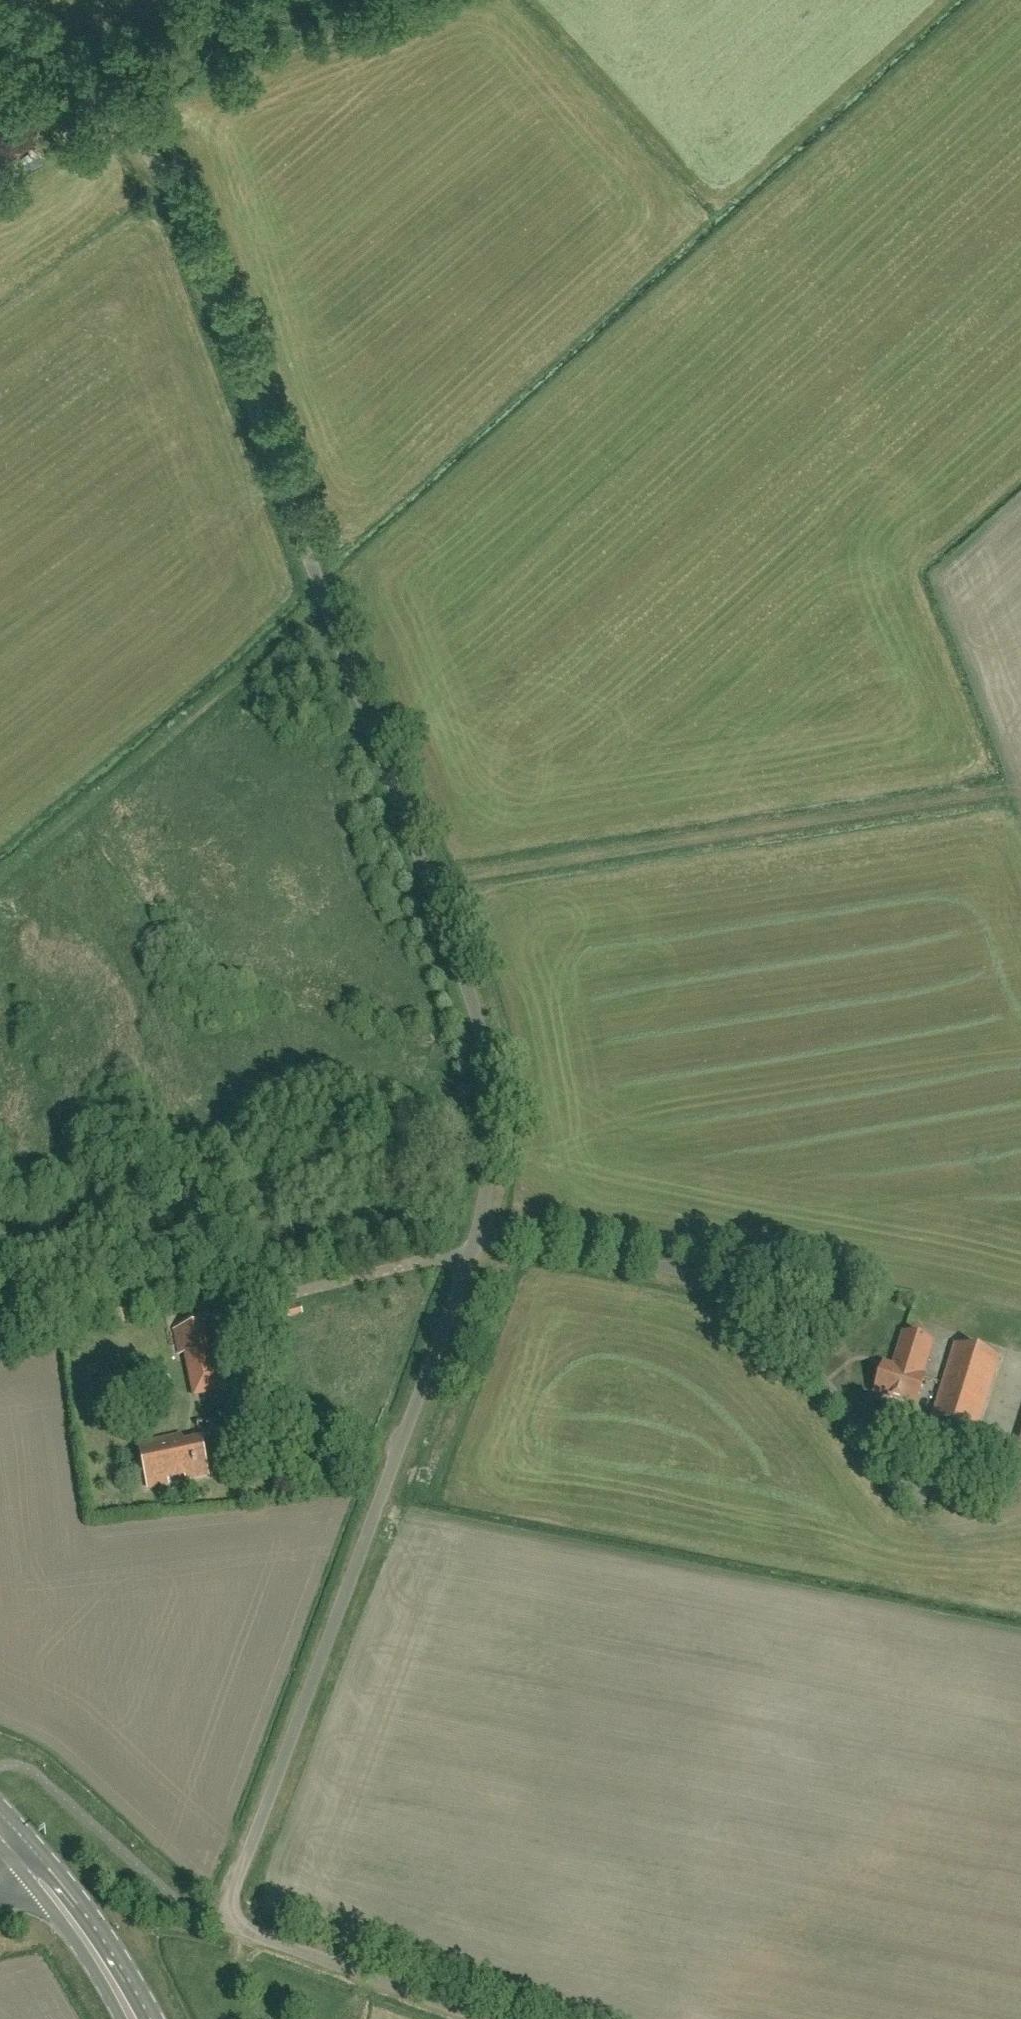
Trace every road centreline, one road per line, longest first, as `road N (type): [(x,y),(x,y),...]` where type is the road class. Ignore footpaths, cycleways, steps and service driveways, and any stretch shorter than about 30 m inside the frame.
road 1 (unclassified): [(500,1221),(513,1154),(504,1012),(196,182),(157,120),(0,7)]
road 2 (unclassified): [(486,2018),(279,1944),(229,1915),(500,1221)]
road 3 (unclassified): [(500,1221),(730,1269),(814,1334),(940,1492)]
road 4 (primary): [(157,2018),(40,1847)]
road 5 (primary): [(29,1881),(121,2018)]

